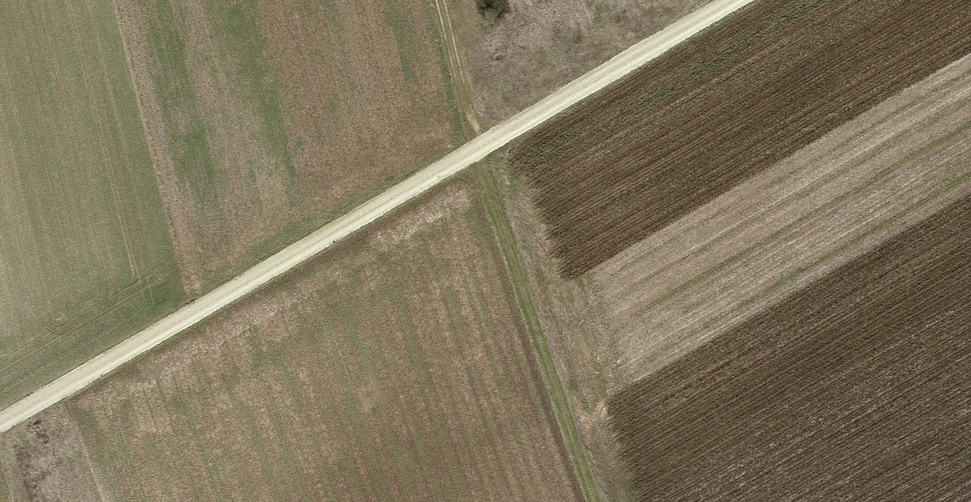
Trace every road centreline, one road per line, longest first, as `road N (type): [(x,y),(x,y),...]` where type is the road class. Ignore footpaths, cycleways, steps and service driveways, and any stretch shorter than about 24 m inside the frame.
road 1 (track): [(0,426),(733,0)]
road 2 (track): [(440,0),(476,148),(595,501)]

